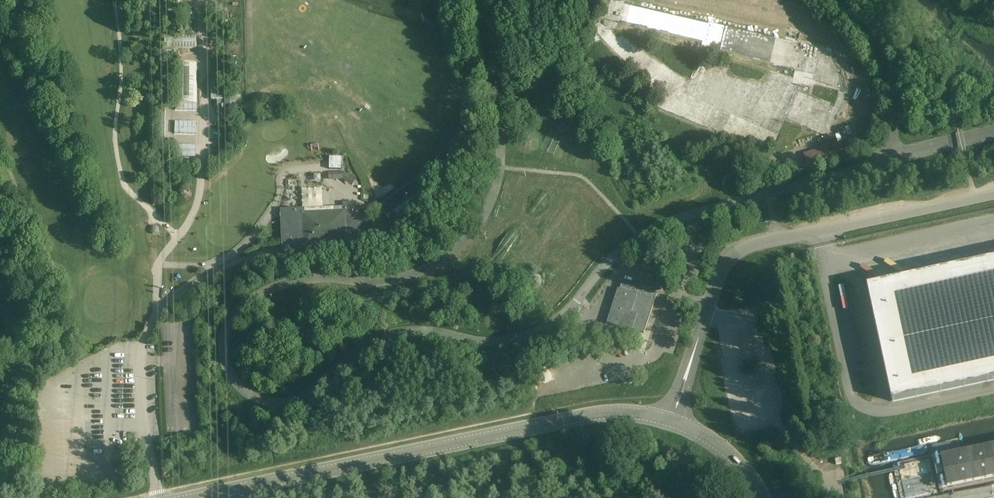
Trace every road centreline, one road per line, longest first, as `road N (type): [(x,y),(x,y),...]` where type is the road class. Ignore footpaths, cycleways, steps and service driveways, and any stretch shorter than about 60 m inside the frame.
road 1 (tertiary): [(672,421),(597,414),(198,497)]
road 2 (unclassified): [(690,364),(723,270),(739,249),(993,193)]
road 3 (tertiary): [(763,497),(730,455),(672,421)]

